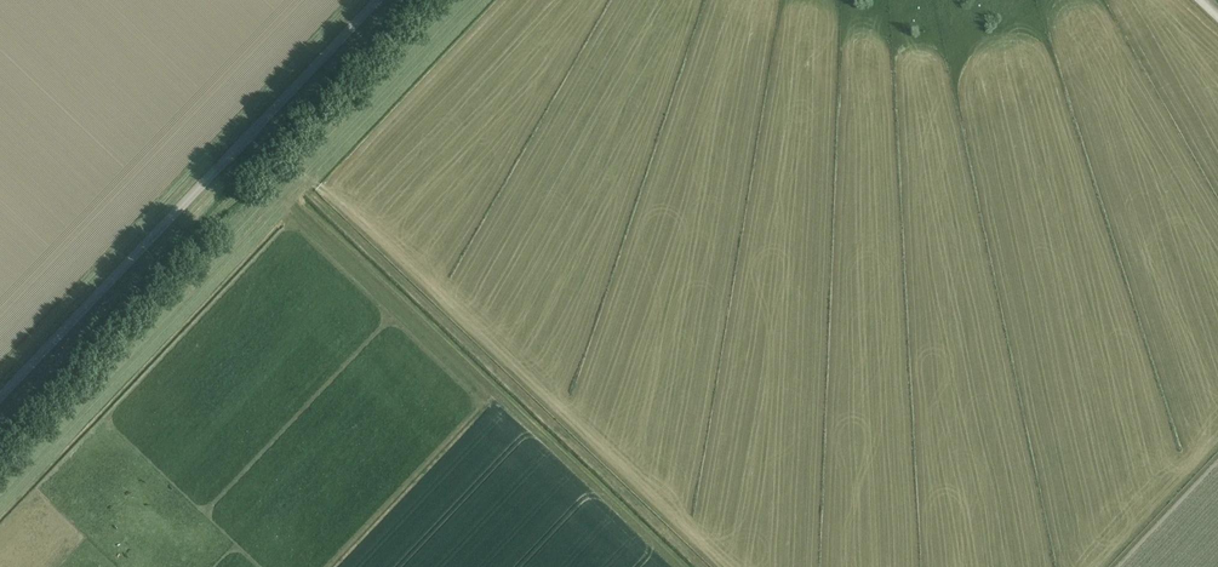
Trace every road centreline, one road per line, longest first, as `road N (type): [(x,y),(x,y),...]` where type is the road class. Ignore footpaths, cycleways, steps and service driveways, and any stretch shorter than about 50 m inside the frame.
road 1 (unclassified): [(0,396),(376,0)]

